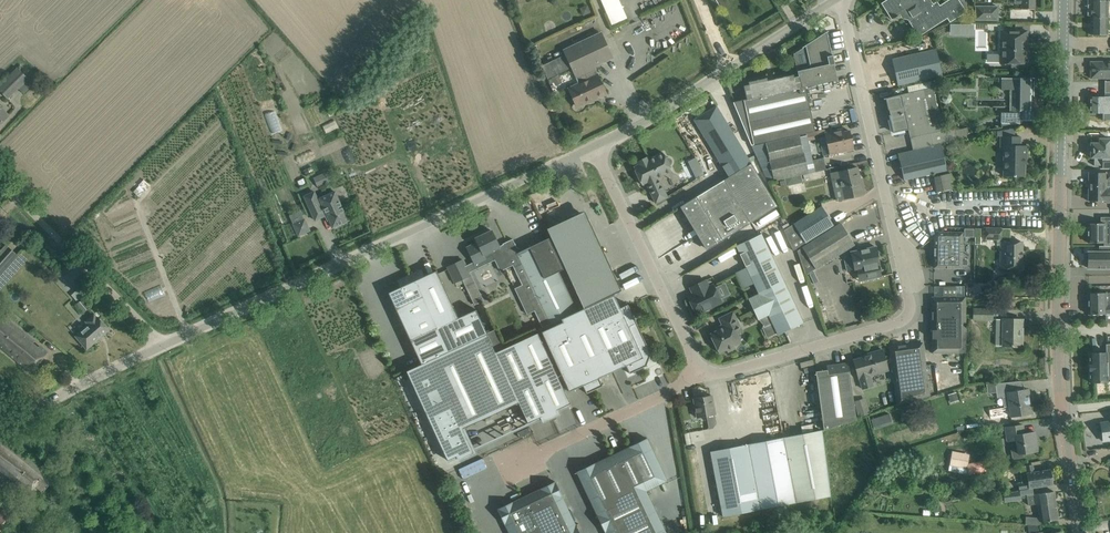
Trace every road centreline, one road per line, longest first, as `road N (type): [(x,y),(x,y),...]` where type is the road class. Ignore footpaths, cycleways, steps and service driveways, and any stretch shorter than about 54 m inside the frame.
road 1 (unclassified): [(695,364),(703,372),(730,373),(906,318),(909,295),(839,0)]
road 2 (unclassified): [(164,346),(595,150)]
road 3 (tertiary): [(1062,408),(1066,0)]
road 4 (unclassified): [(595,150),(838,0)]
road 5 (unclassified): [(595,150),(695,364)]
road 6 (unclassified): [(0,184),(164,346)]
road 7 (unclassified): [(0,436),(164,346)]
road 8 (unclassified): [(695,364),(677,387),(554,450)]
road 9 (unclassified): [(554,450),(473,489),(494,532)]
road 10 (tertiary): [(1081,532),(1062,408)]

